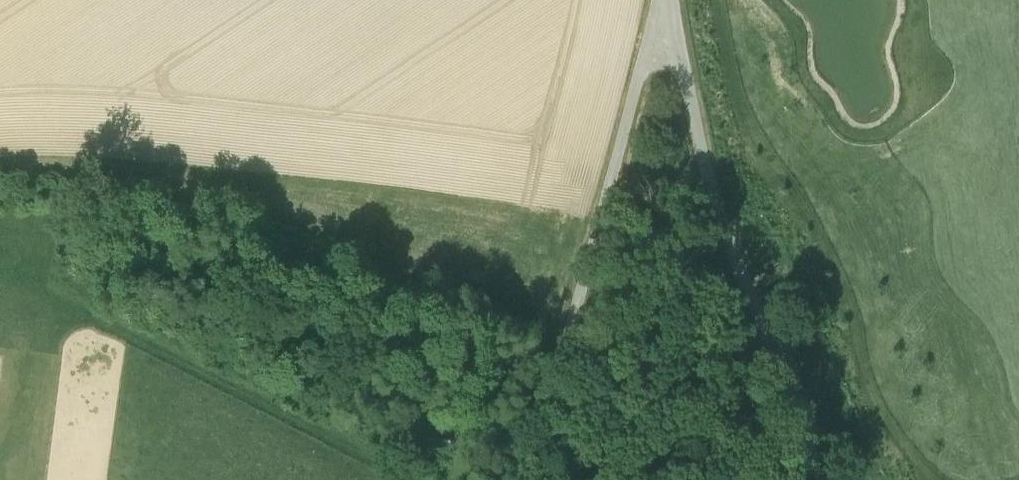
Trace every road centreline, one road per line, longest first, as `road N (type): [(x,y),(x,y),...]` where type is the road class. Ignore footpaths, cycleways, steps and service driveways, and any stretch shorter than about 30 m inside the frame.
road 1 (unclassified): [(667,24),(707,178),(824,479)]
road 2 (unclassified): [(525,479),(644,70),(667,24)]

